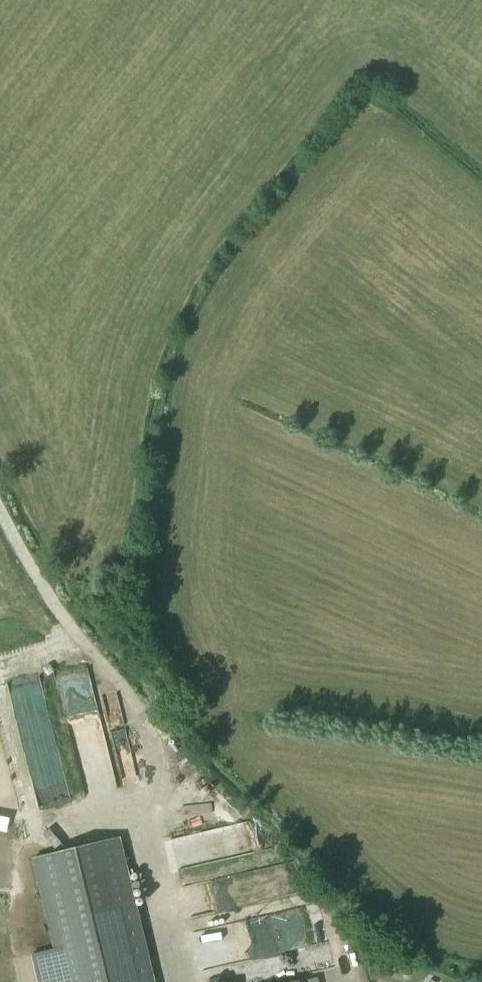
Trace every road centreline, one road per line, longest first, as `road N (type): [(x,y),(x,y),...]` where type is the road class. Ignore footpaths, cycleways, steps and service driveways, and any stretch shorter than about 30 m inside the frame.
road 1 (track): [(145,843),(167,767),(156,729),(60,612),(0,514)]

